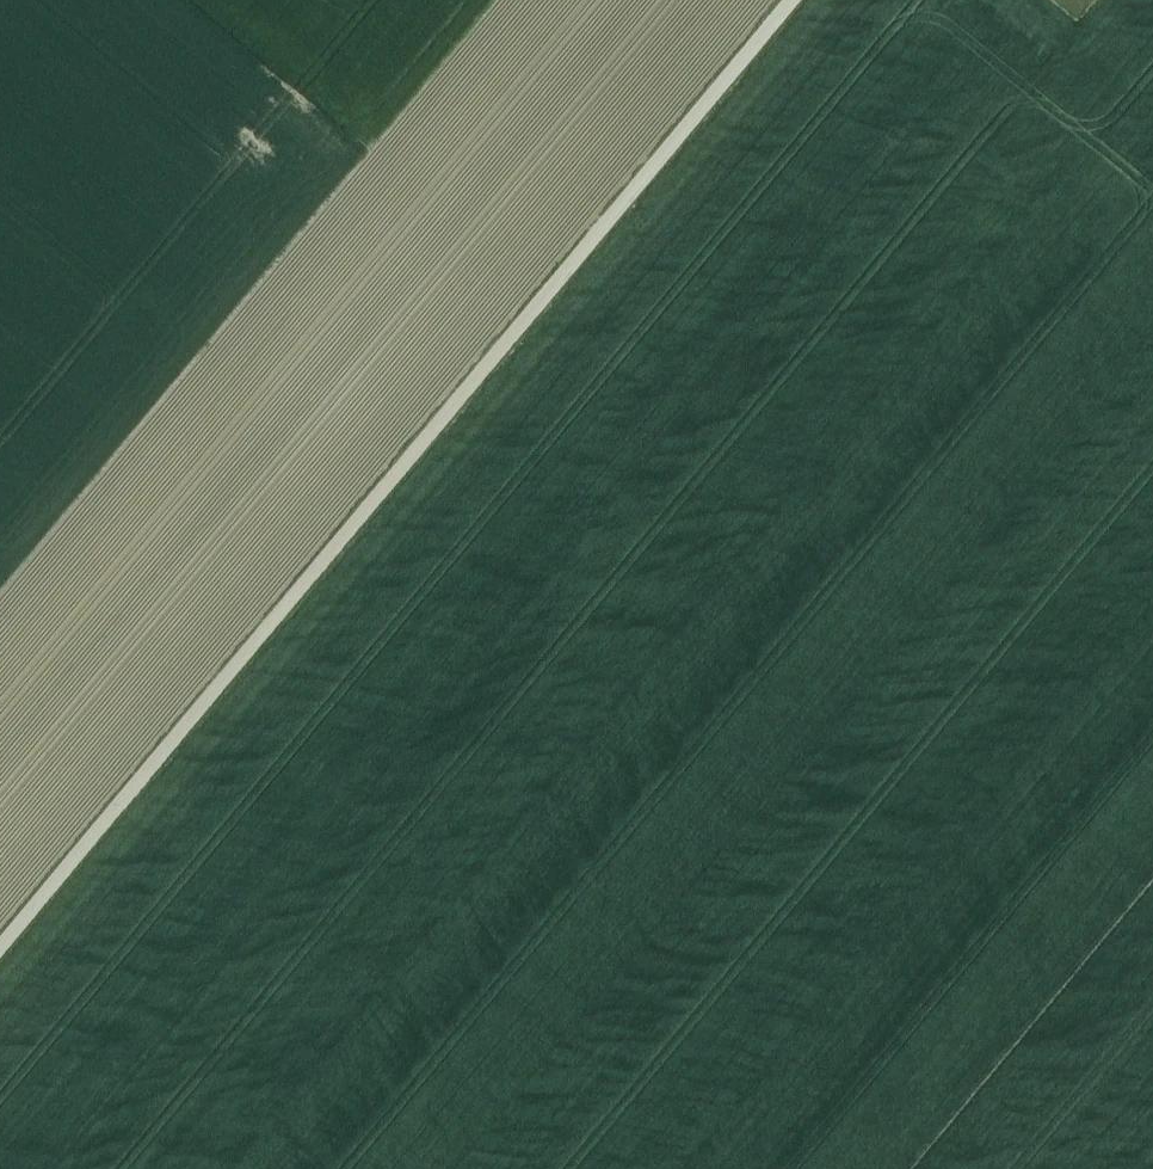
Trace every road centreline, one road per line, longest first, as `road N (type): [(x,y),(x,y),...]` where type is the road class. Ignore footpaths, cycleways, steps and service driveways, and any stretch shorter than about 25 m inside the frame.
road 1 (unclassified): [(0,951),(790,0)]

